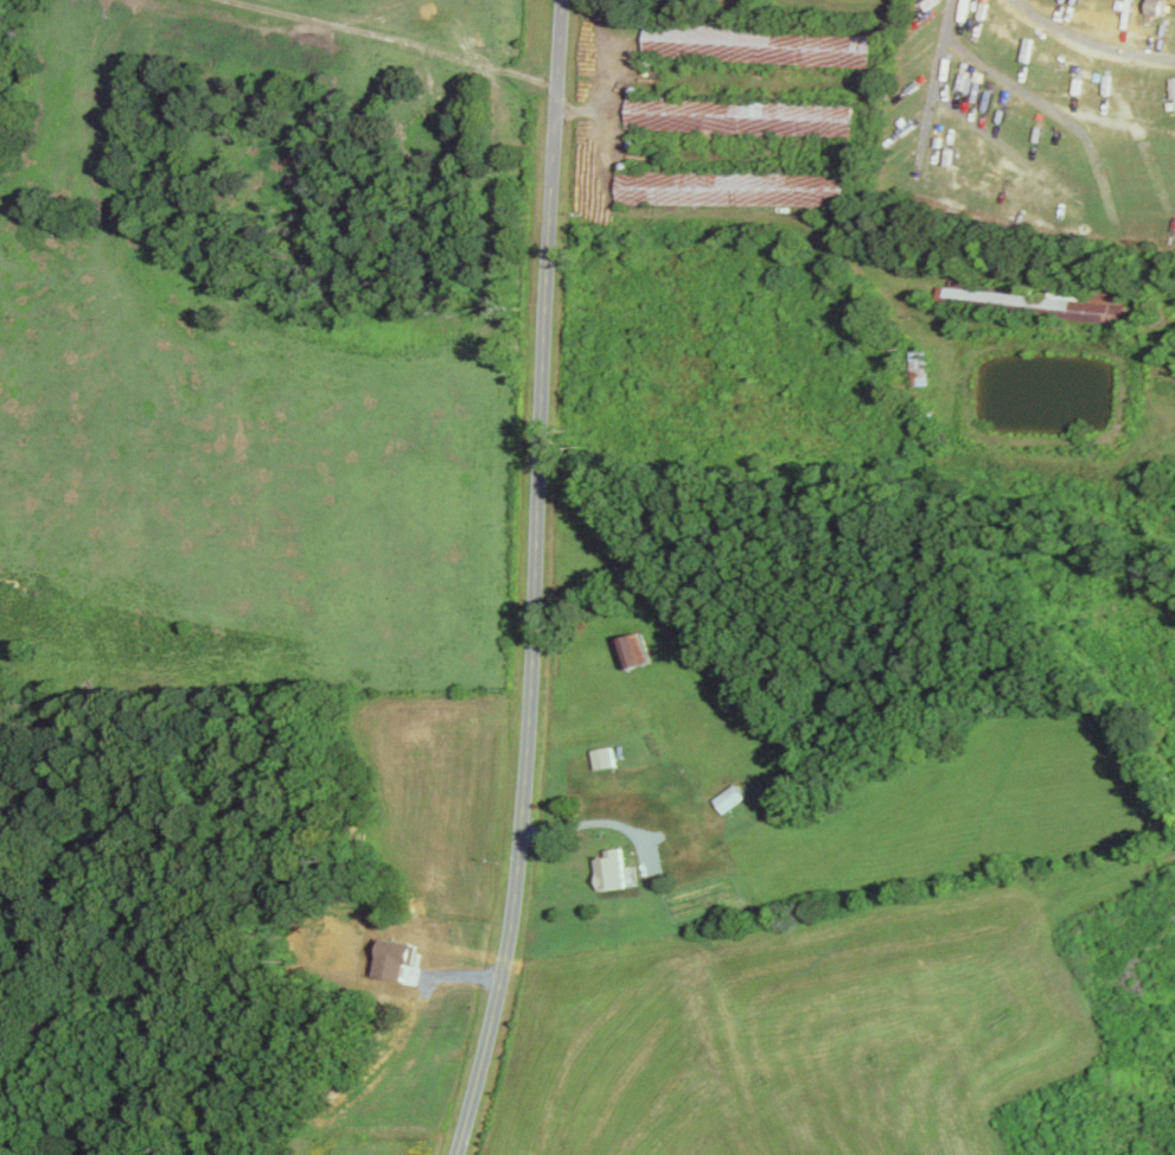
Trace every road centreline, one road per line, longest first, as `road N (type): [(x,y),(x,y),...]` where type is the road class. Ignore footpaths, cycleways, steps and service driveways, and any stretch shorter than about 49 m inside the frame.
road 1 (residential): [(460,1154),(499,1002),(524,855),(543,256),(563,0)]

